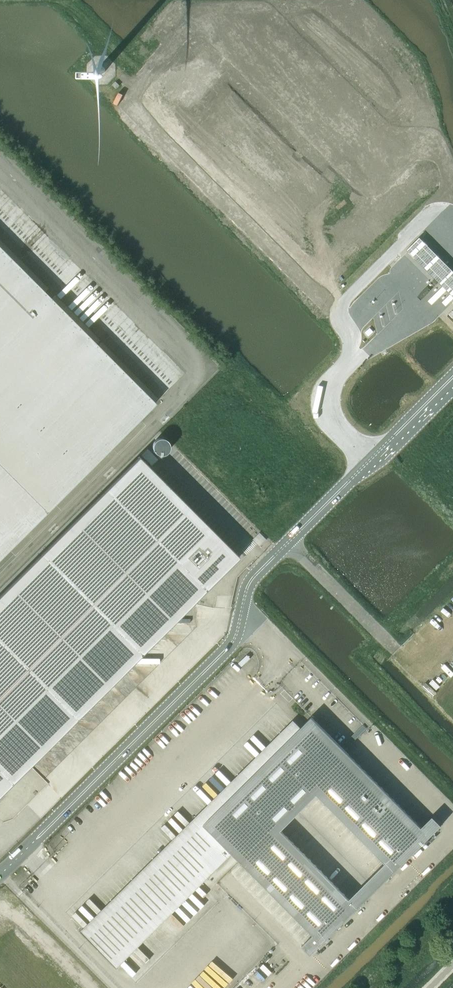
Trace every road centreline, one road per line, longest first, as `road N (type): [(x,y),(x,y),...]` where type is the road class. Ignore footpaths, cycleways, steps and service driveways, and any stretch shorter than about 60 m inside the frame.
road 1 (tertiary): [(452,377),(258,572),(226,650),(0,873)]

